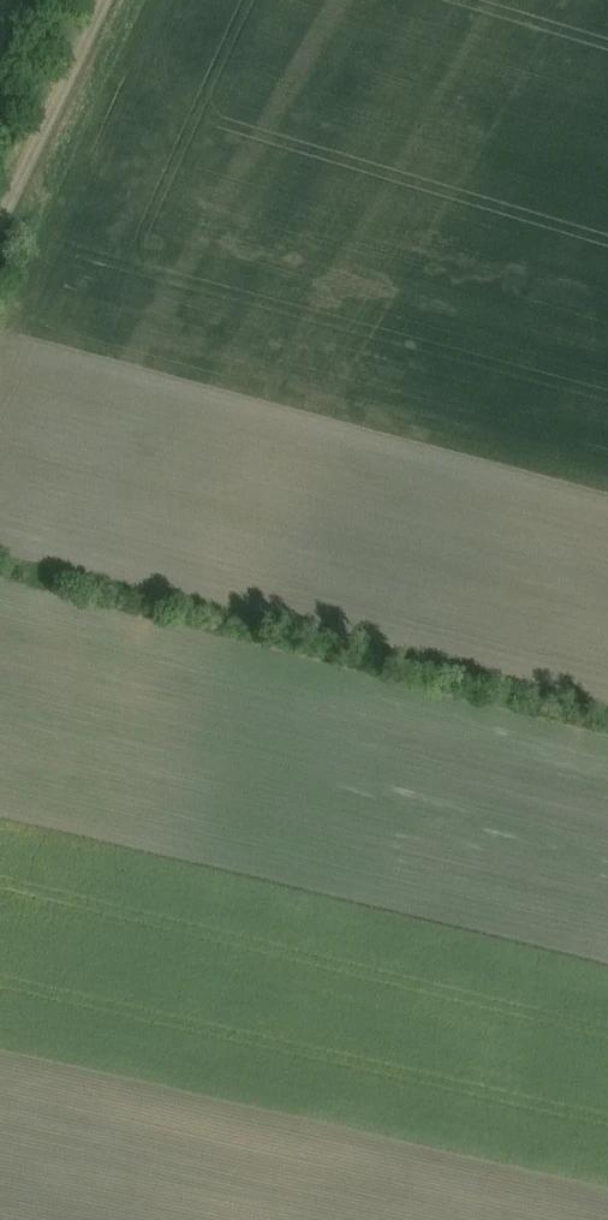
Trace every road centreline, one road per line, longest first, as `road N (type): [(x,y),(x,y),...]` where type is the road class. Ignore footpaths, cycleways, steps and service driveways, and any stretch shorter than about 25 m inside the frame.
road 1 (track): [(110,0),(0,235)]

